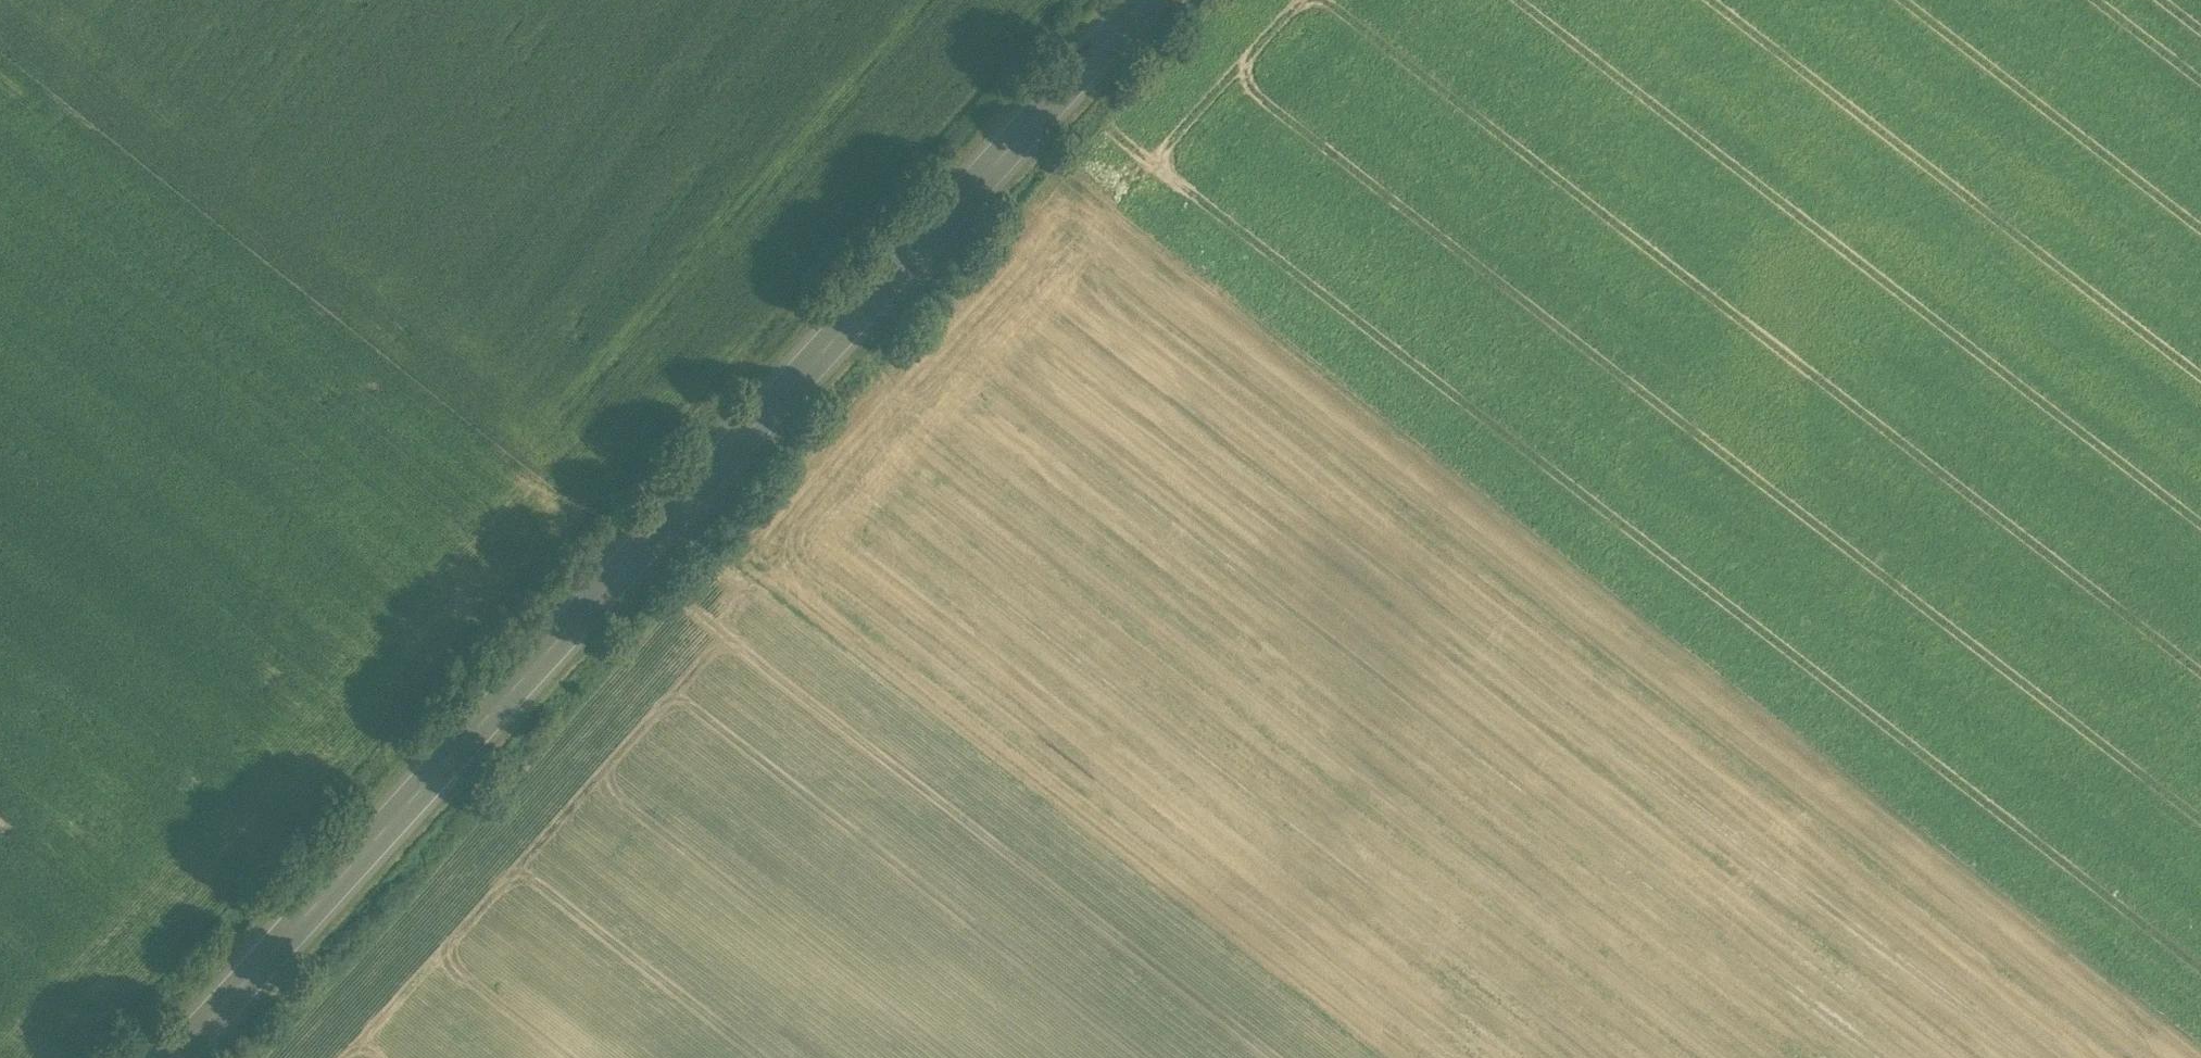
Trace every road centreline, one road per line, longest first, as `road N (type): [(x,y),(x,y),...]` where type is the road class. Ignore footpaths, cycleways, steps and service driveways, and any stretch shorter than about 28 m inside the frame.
road 1 (secondary): [(1144,0),(167,1057)]

